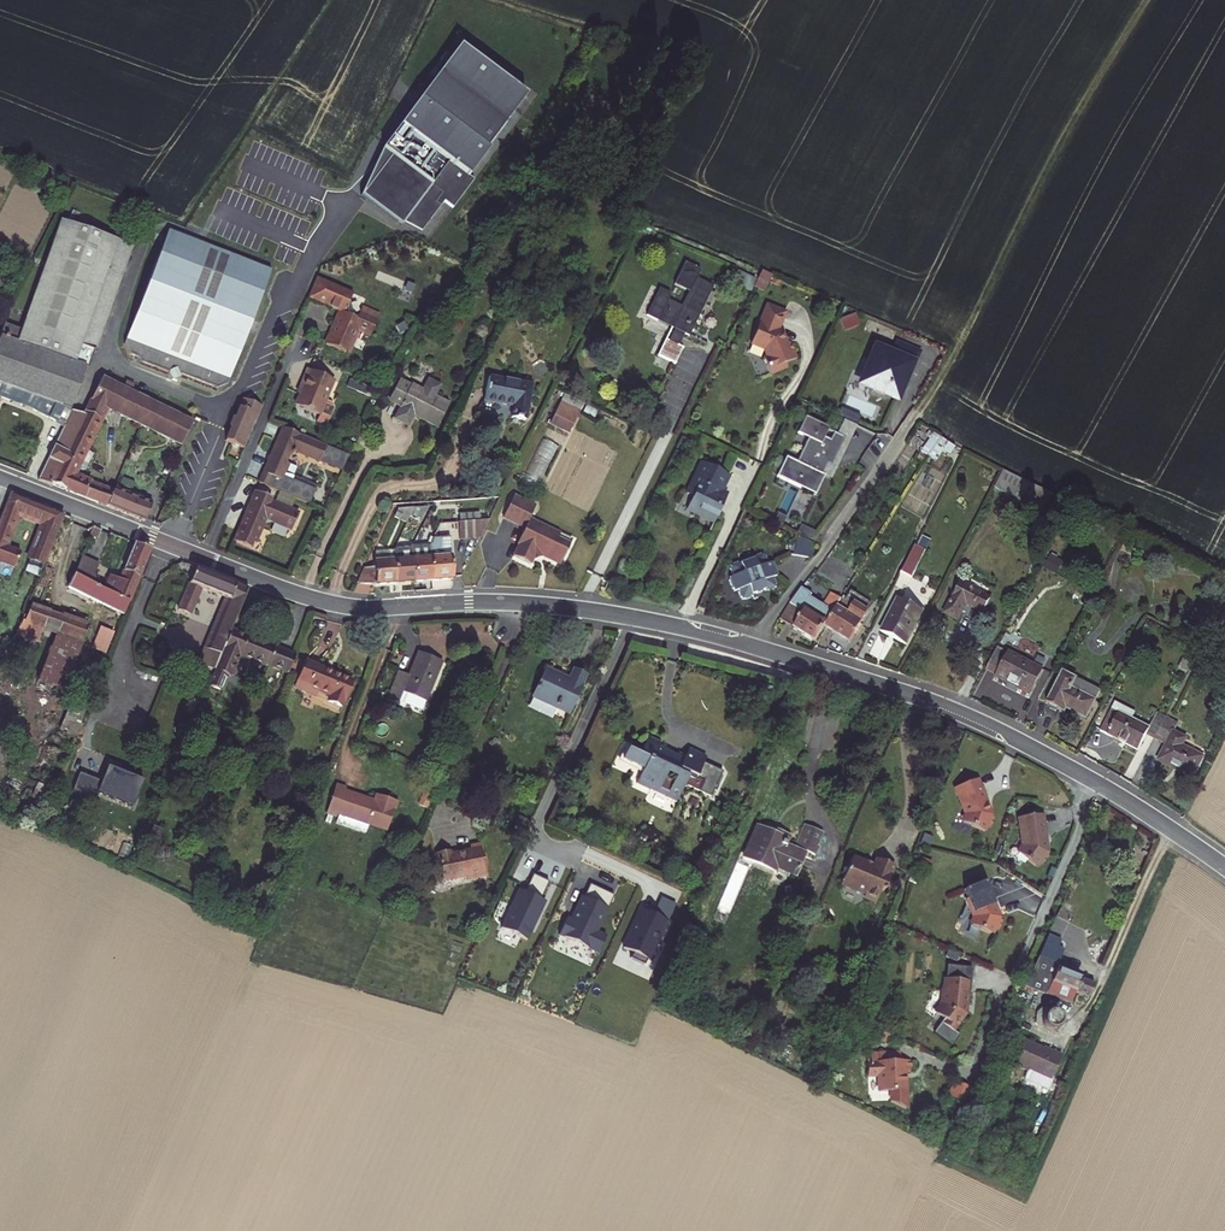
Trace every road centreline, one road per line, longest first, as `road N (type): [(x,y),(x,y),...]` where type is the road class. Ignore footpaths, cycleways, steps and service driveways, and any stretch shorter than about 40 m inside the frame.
road 1 (tertiary): [(0,477),(321,601),(574,607),(751,646)]
road 2 (tertiary): [(751,646),(980,722),(1115,795),(1224,868)]
road 3 (track): [(1147,0),(1049,160),(911,421)]
road 4 (residential): [(751,646),(911,421)]

